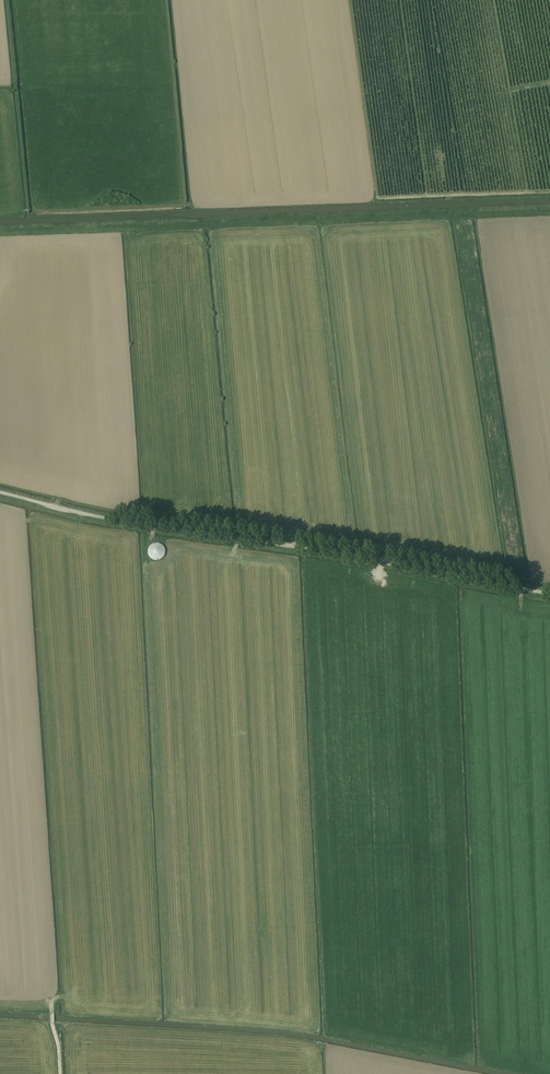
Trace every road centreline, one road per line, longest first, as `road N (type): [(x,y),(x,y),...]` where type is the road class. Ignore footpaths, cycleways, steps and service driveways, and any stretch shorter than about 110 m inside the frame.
road 1 (unclassified): [(549,594),(103,517),(0,492)]

